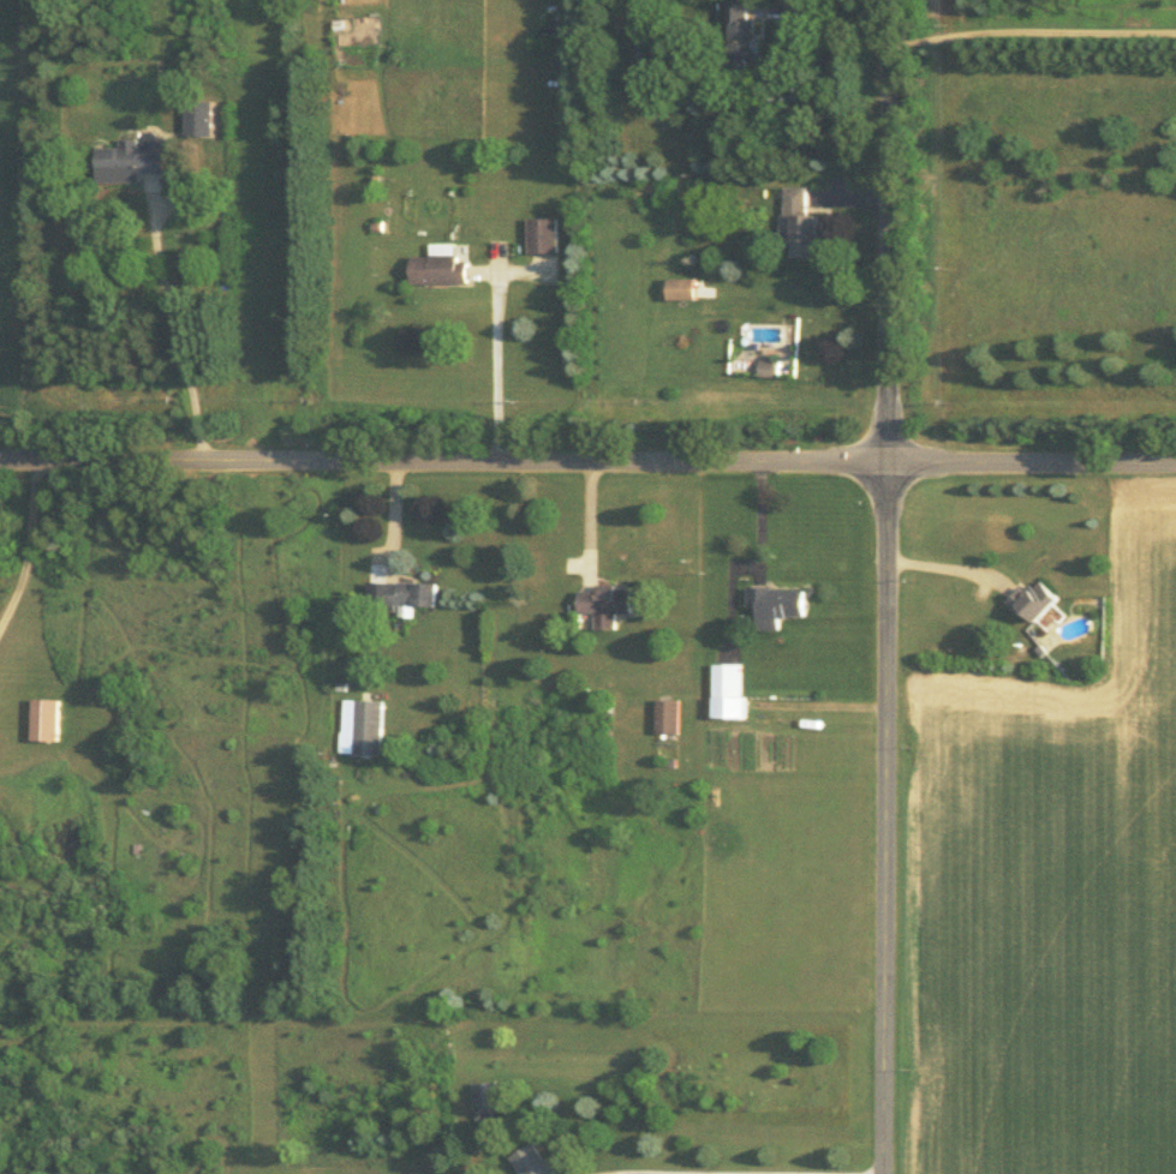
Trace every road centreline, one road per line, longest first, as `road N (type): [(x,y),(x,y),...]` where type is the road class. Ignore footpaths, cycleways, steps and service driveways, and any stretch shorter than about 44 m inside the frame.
road 1 (residential): [(0,455),(1175,460)]
road 2 (residential): [(888,0),(882,1173)]

